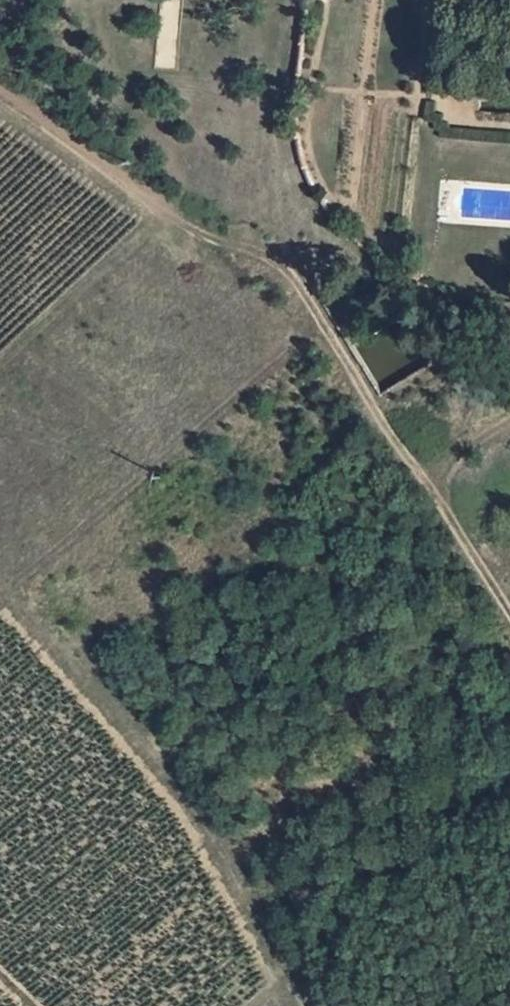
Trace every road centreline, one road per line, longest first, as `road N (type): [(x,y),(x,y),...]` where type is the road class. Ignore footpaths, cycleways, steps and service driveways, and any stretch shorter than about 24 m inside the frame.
road 1 (track): [(0,90),(217,235),(287,256),(319,324),(509,617)]
road 2 (track): [(0,594),(319,324)]

